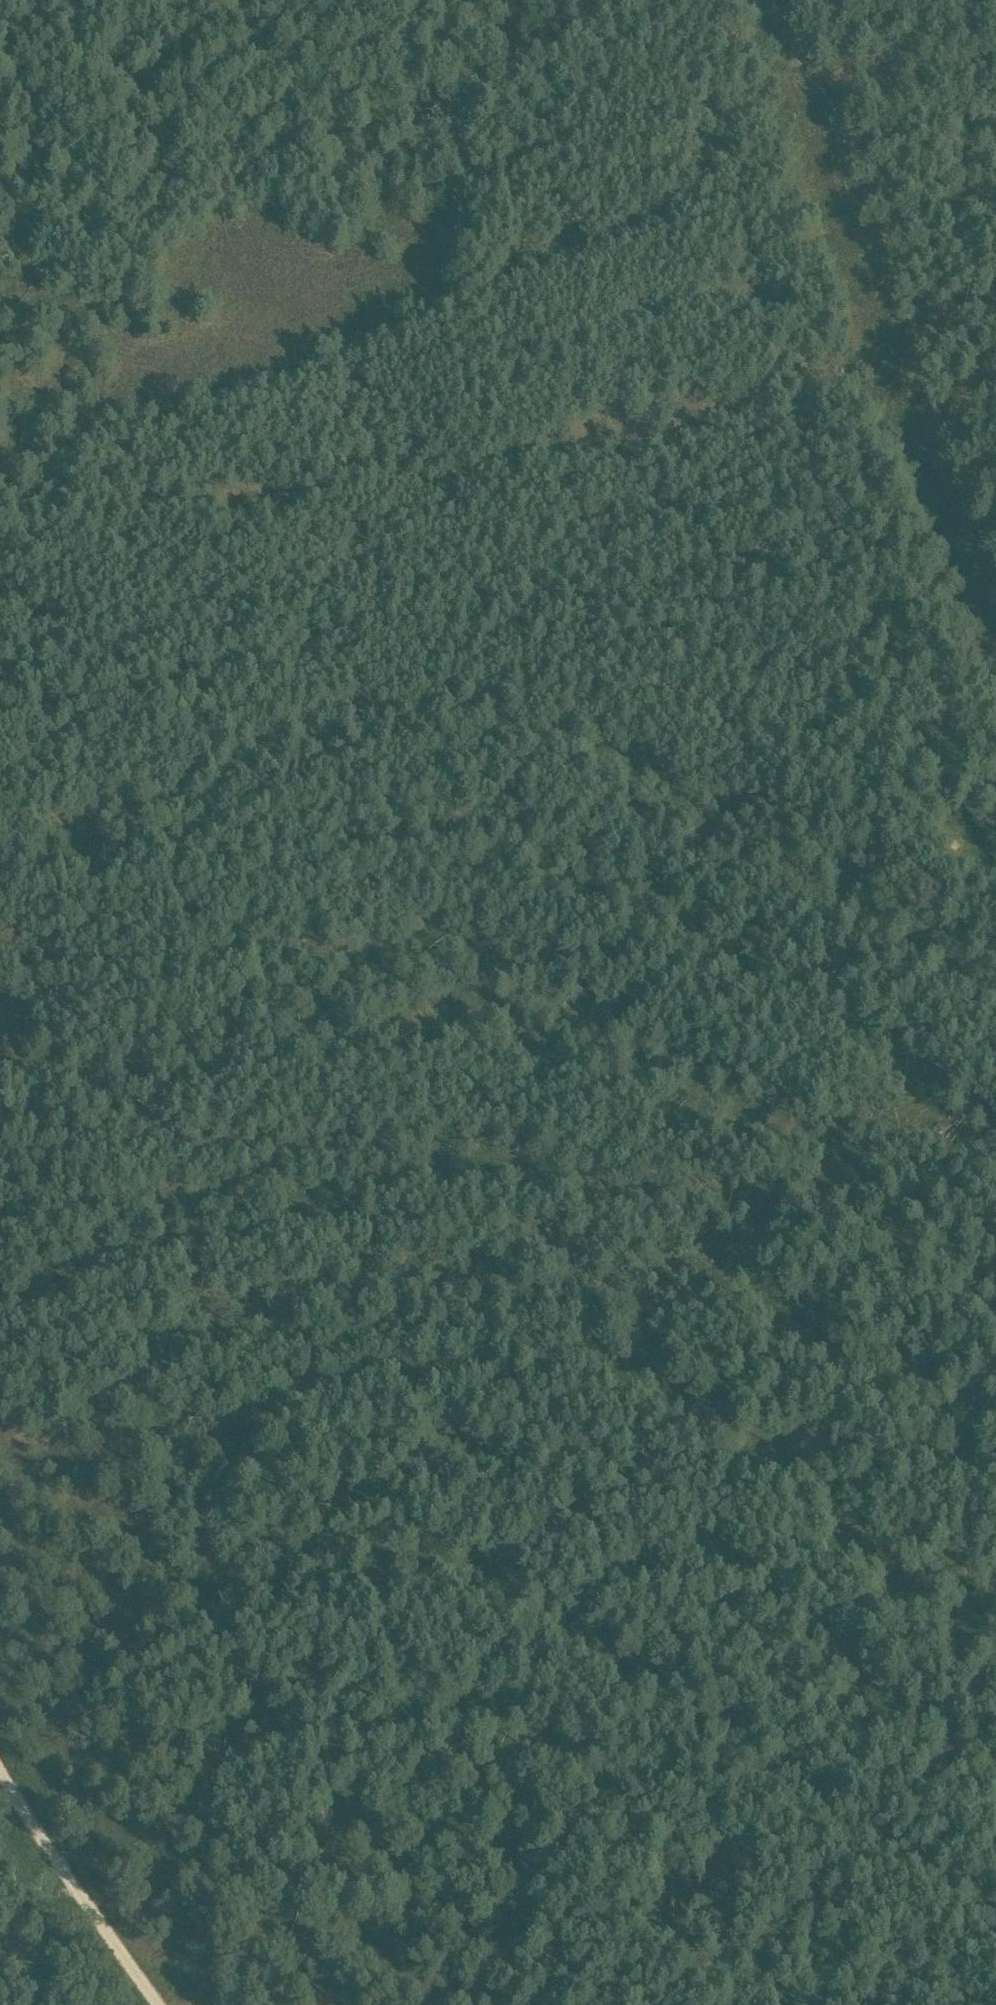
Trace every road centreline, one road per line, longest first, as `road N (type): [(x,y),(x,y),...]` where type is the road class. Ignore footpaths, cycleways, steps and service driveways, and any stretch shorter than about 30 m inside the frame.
road 1 (track): [(159,2004),(0,1771)]

